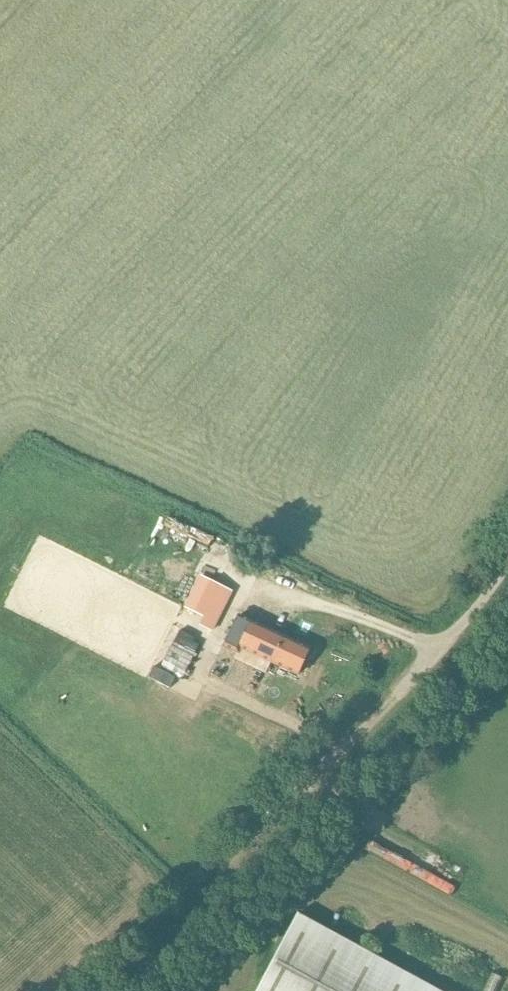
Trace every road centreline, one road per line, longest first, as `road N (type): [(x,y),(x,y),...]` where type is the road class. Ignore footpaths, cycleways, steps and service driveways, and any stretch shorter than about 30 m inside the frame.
road 1 (unclassified): [(399,696),(507,565)]

